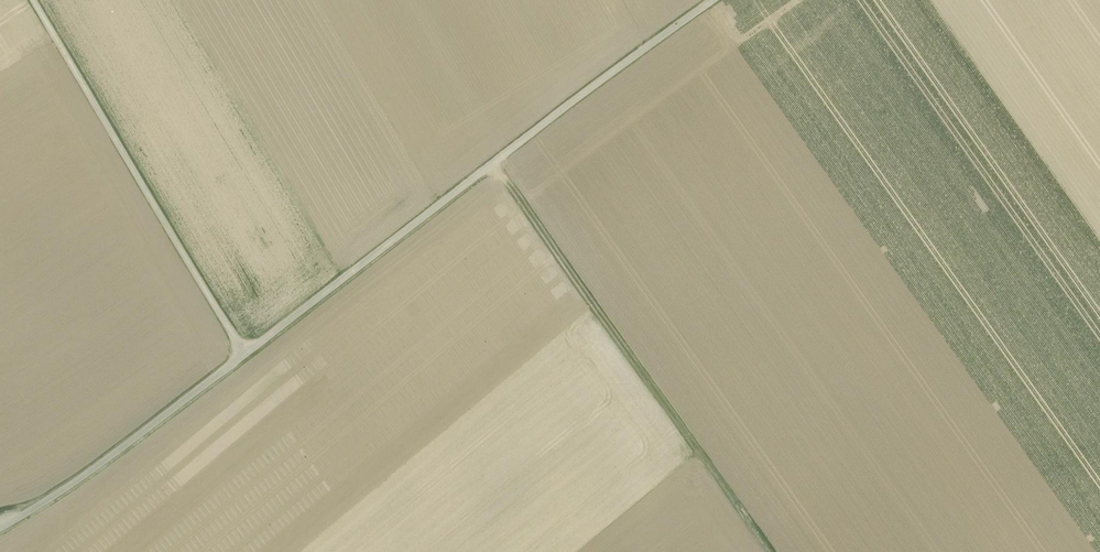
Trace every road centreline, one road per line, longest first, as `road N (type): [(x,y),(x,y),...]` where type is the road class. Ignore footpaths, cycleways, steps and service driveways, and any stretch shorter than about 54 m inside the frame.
road 1 (track): [(710,0),(92,470),(0,528)]
road 2 (track): [(771,551),(494,162)]
road 3 (track): [(32,0),(245,355)]

